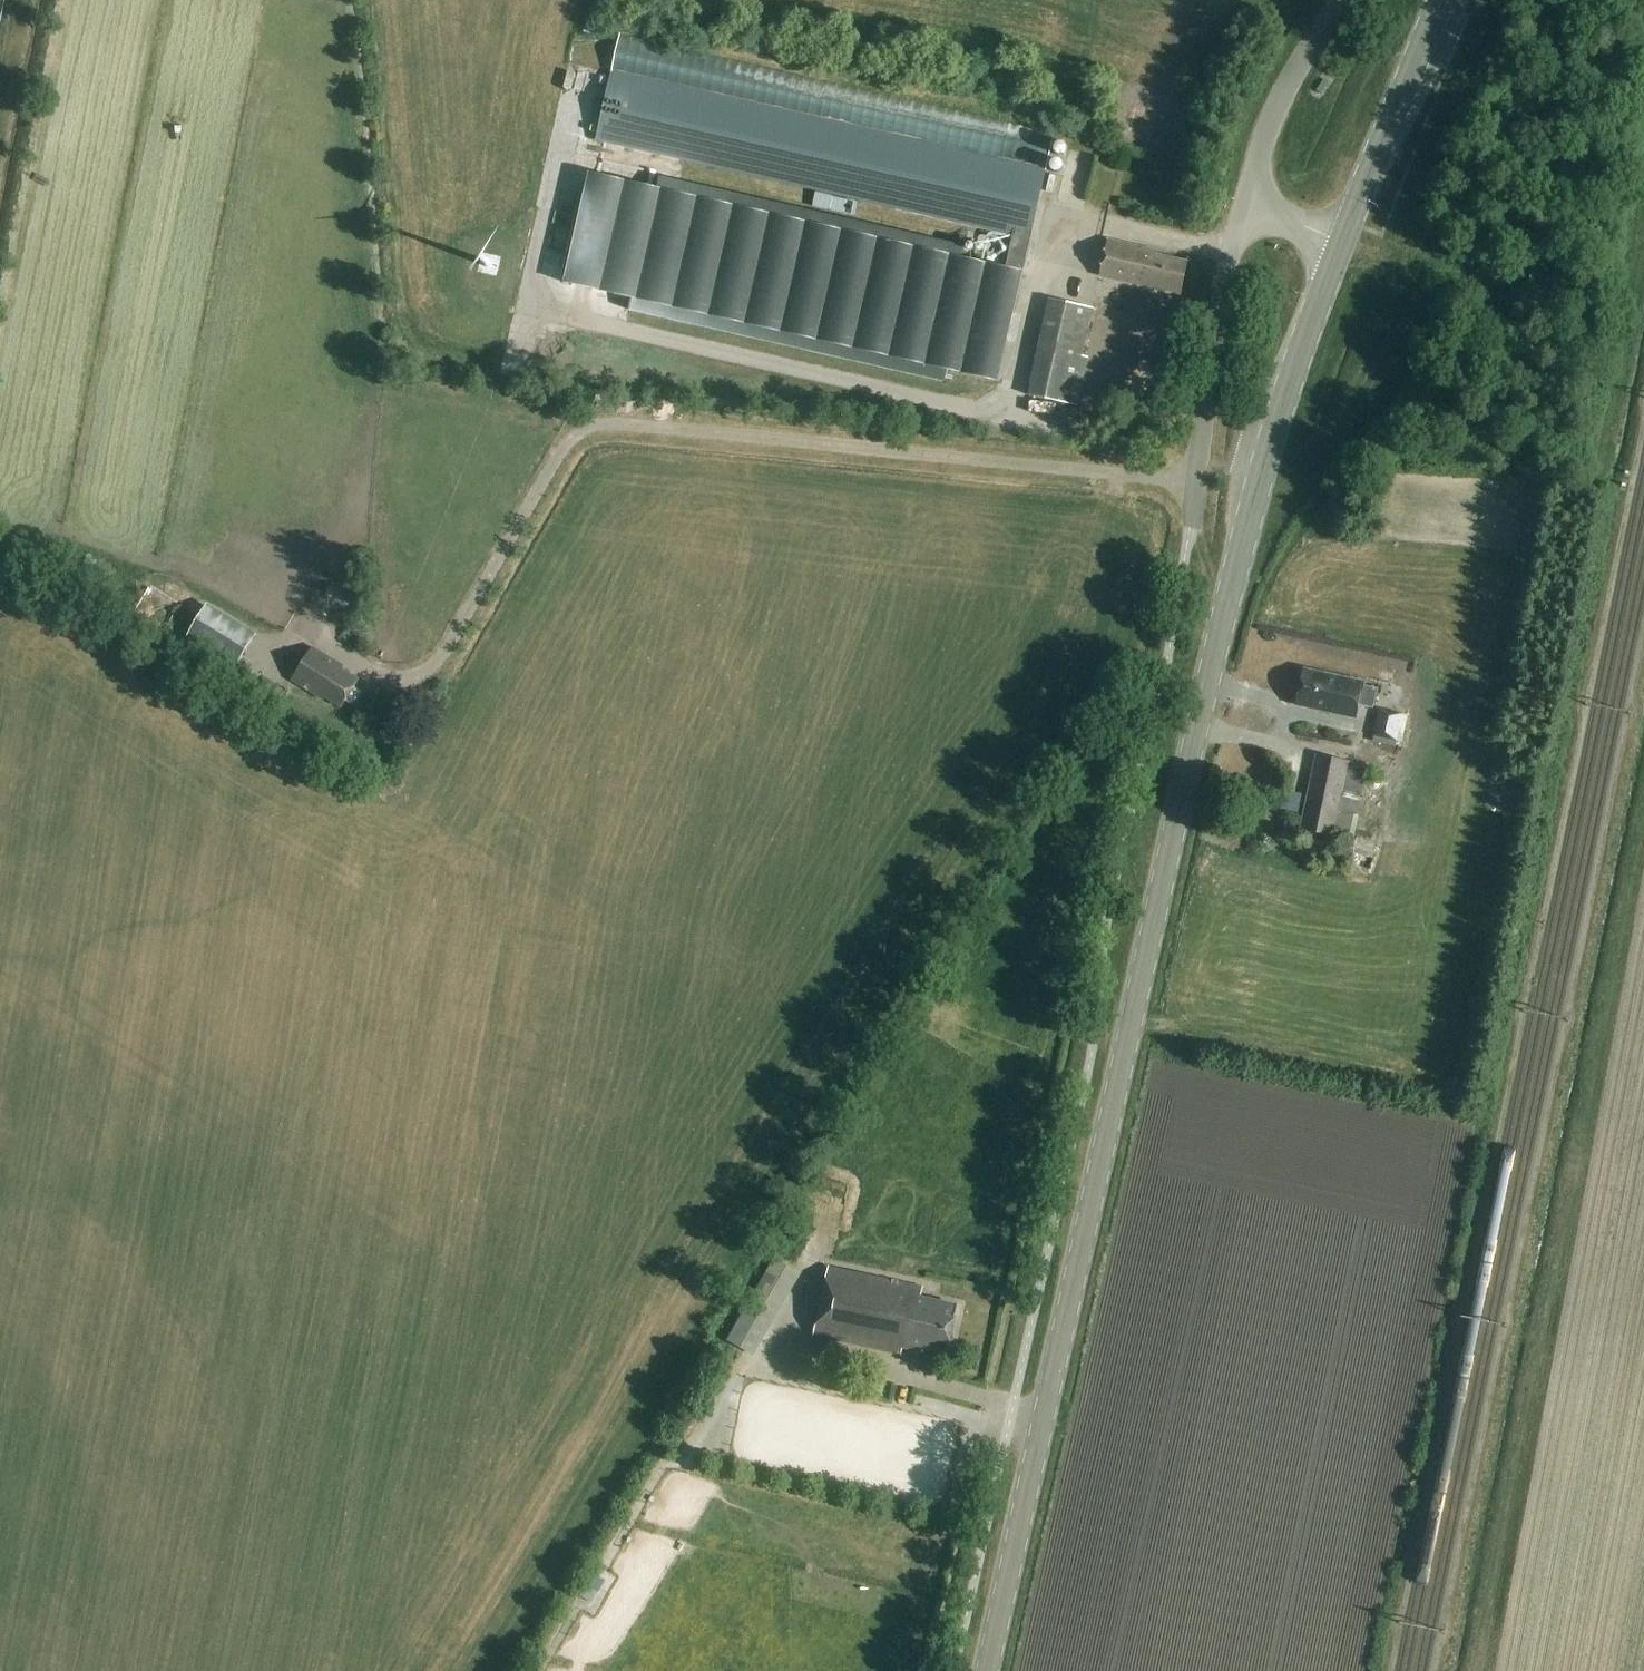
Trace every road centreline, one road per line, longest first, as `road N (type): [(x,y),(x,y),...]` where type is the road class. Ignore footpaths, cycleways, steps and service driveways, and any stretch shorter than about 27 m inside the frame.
road 1 (secondary): [(987,1670),(1244,539),(1301,343),(1343,243)]
road 2 (track): [(1343,243),(1466,280),(1497,280),(1522,269),(1543,239),(1572,0)]
road 3 (unclassified): [(1191,525),(1237,218)]
road 4 (secondary): [(1343,243),(1439,0)]
road 5 (unclassified): [(1237,218),(1275,113),(1337,0)]

